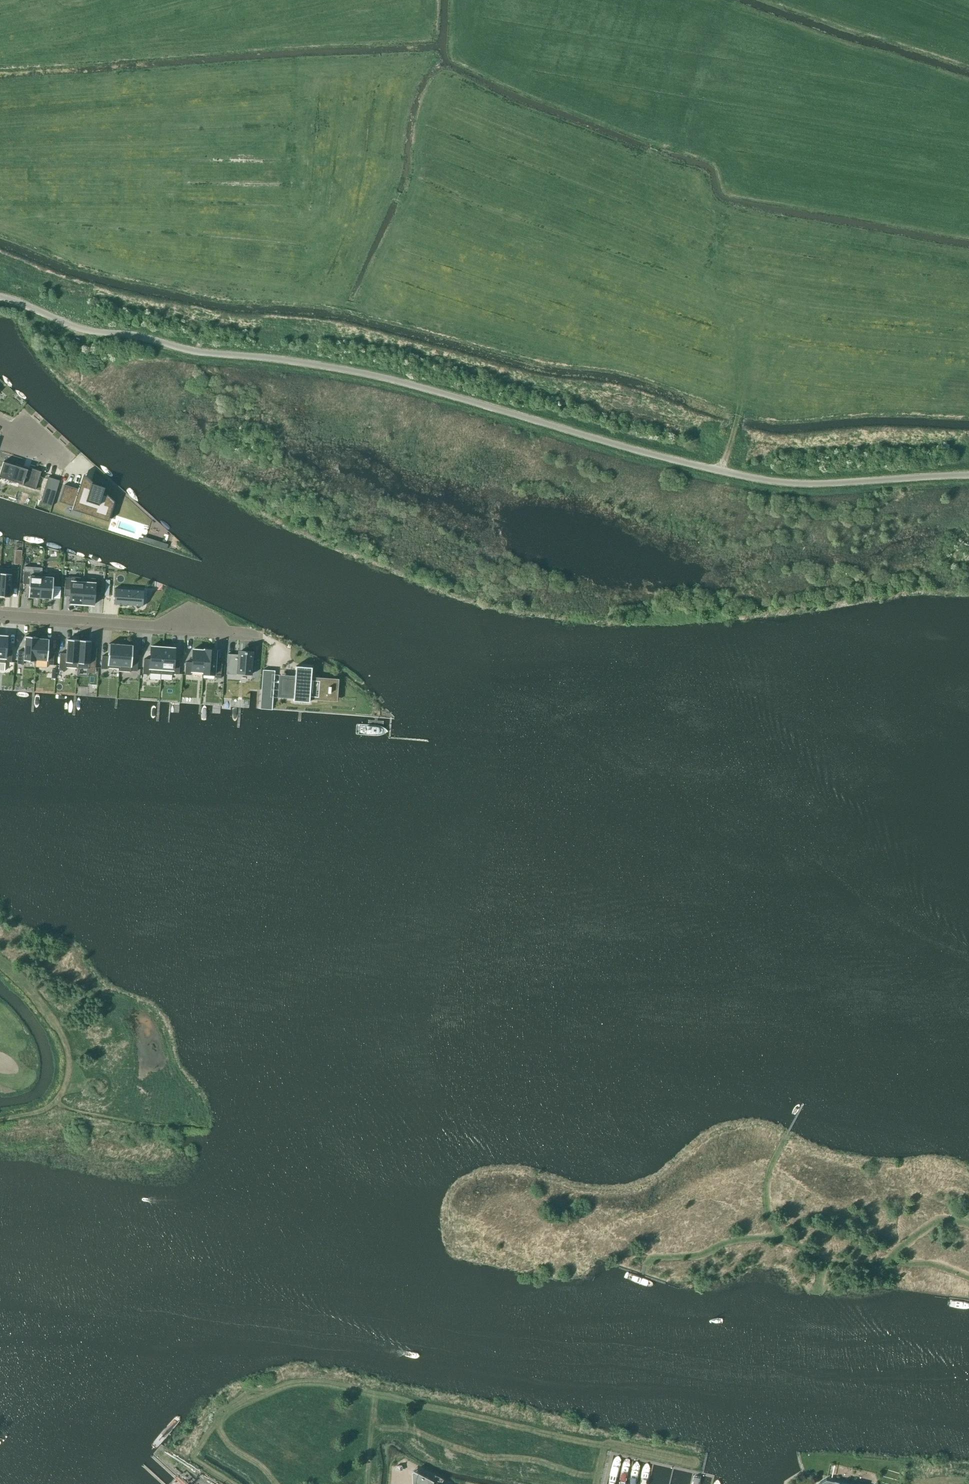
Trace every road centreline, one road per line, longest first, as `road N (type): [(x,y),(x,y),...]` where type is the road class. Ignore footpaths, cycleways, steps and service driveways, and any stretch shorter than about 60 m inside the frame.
road 1 (residential): [(0,615),(254,633)]

